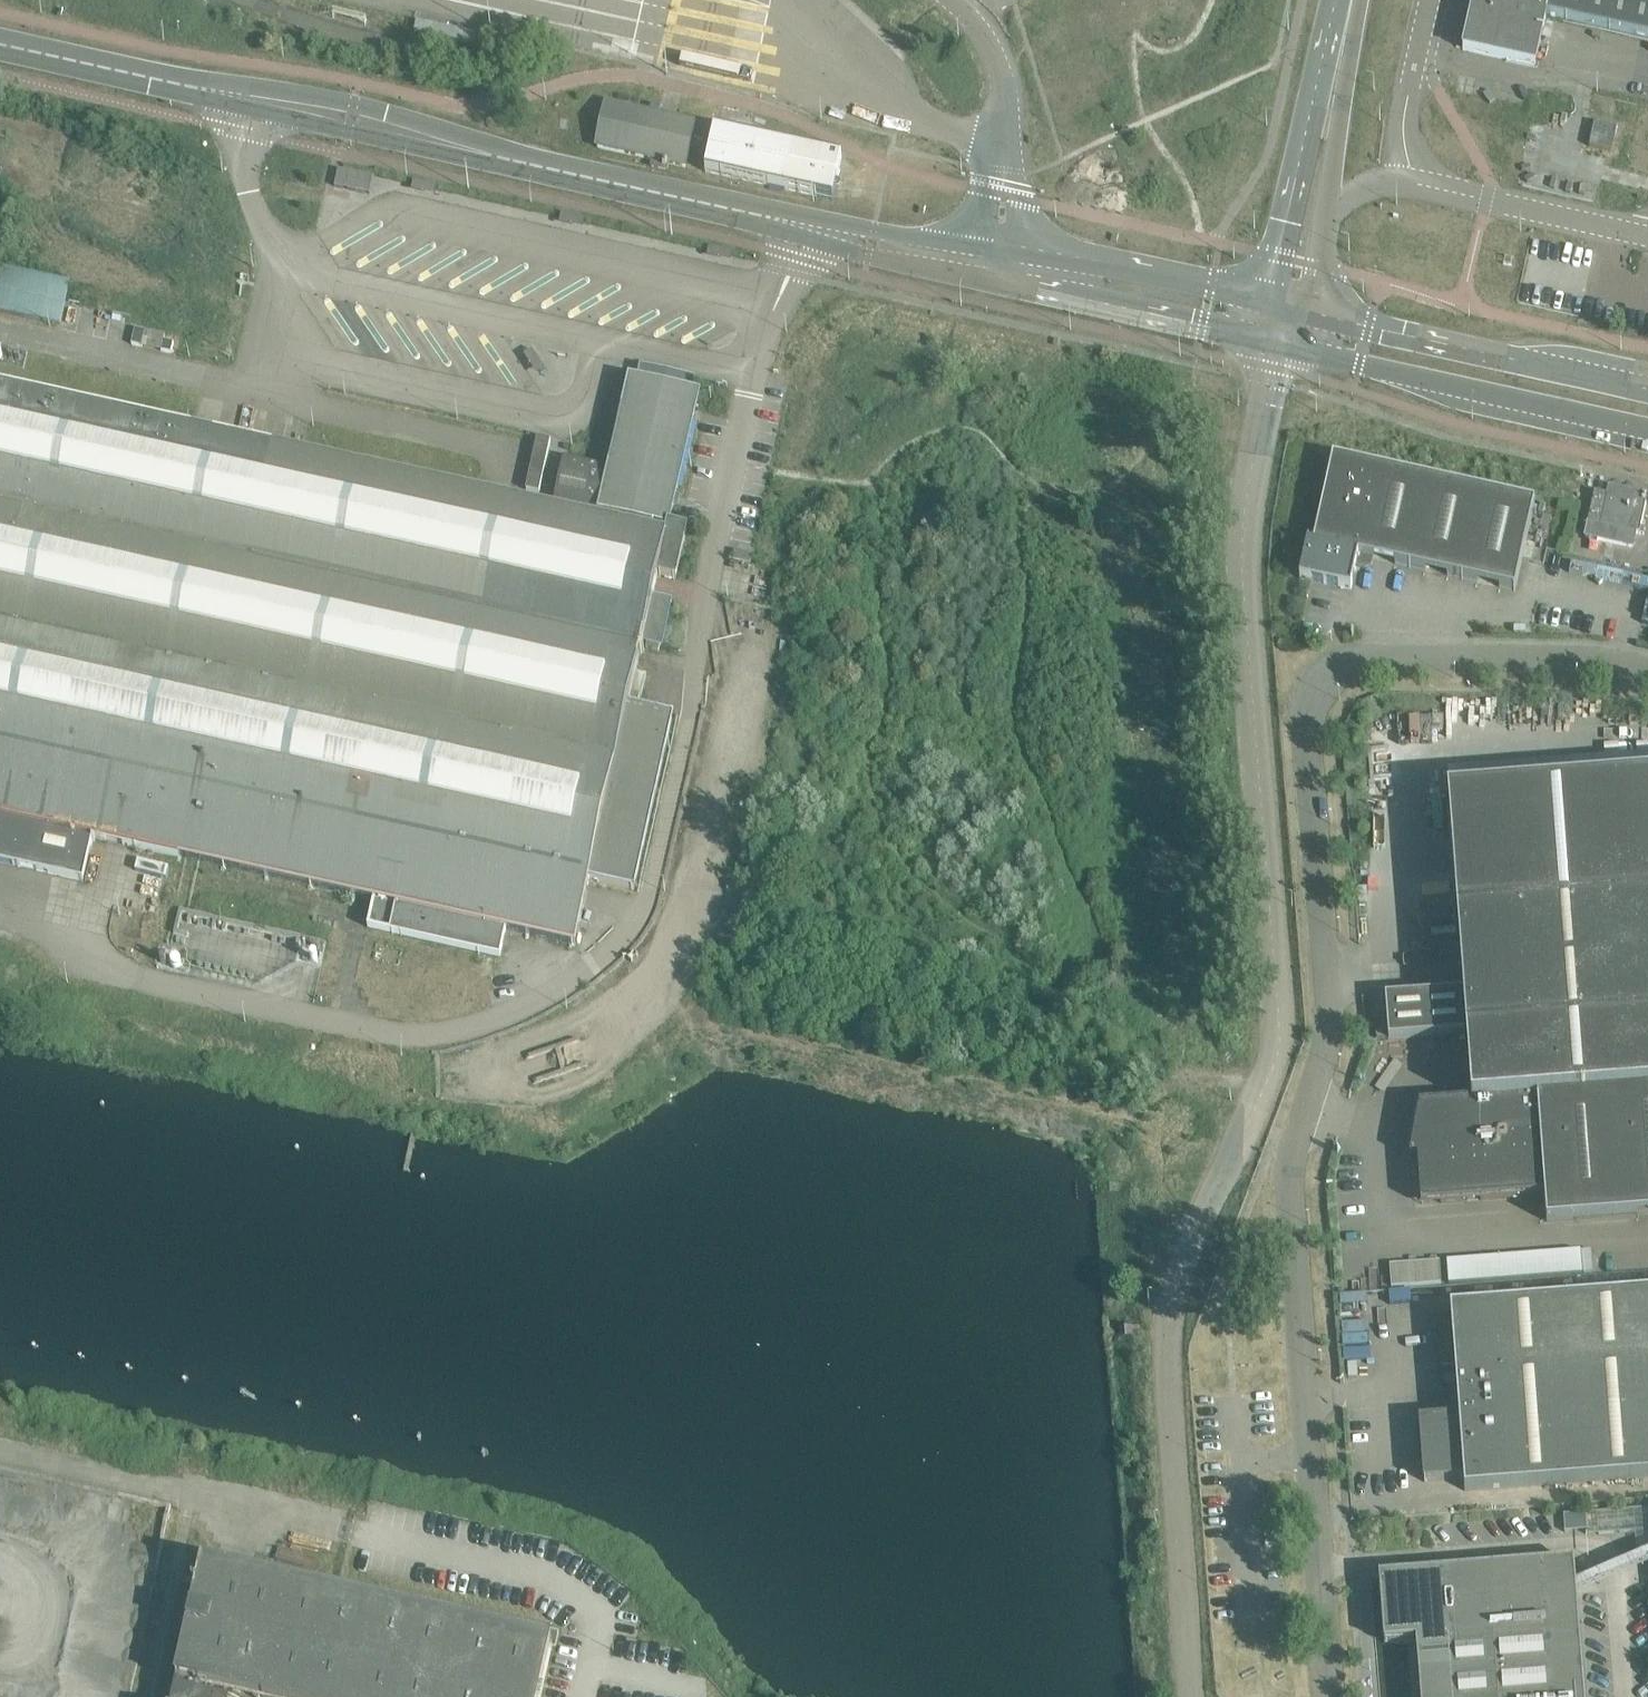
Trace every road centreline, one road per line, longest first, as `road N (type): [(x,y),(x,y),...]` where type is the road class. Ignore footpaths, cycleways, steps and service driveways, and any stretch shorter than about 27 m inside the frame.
road 1 (unclassified): [(1647,410),(1206,303),(991,263),(0,36)]
road 2 (unclassified): [(1647,669),(1590,658),(1381,662),(1334,679),(1312,723),(1332,1038),(1295,1164)]
road 3 (unclassified): [(1336,1696),(1295,1164)]
road 4 (unclassified): [(1432,0),(1405,128),(1412,171),(1442,190),(1647,238)]

